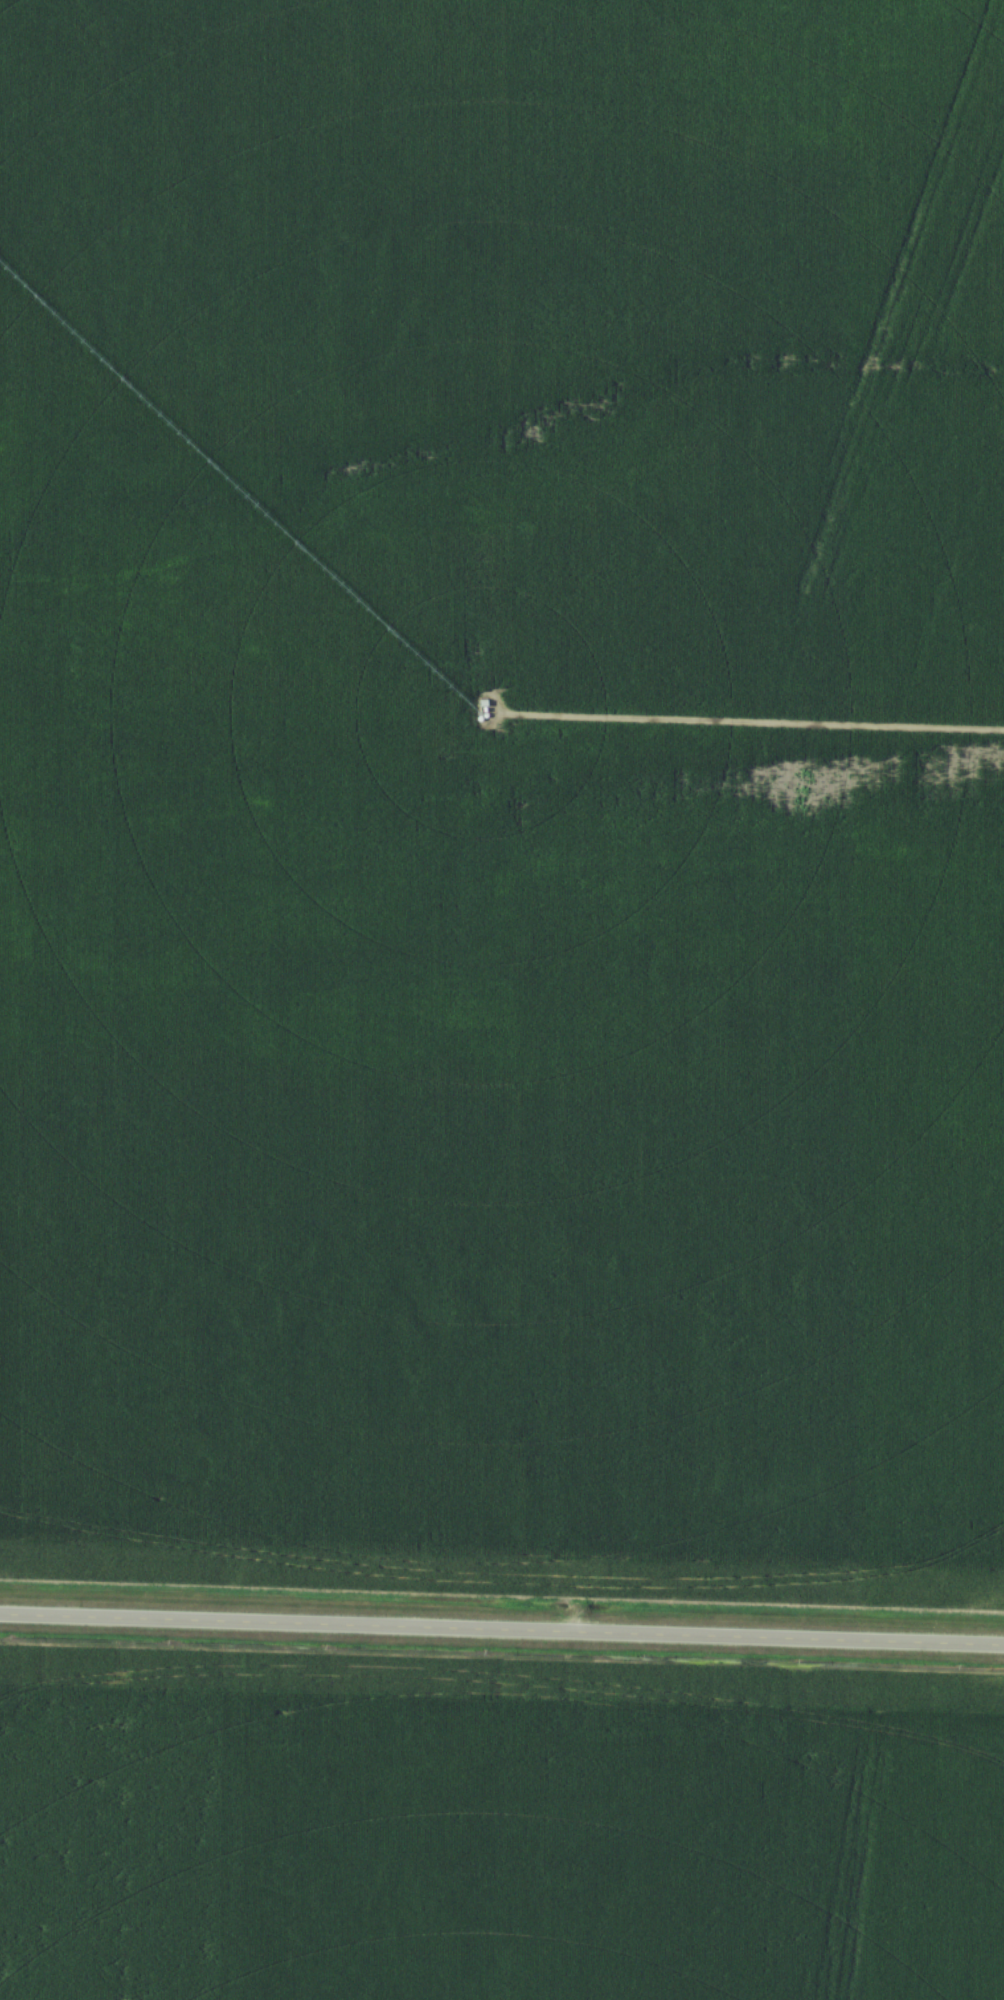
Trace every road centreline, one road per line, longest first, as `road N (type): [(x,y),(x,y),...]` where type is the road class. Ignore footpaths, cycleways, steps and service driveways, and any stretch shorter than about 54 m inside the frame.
road 1 (tertiary): [(1003,1647),(0,1617)]

